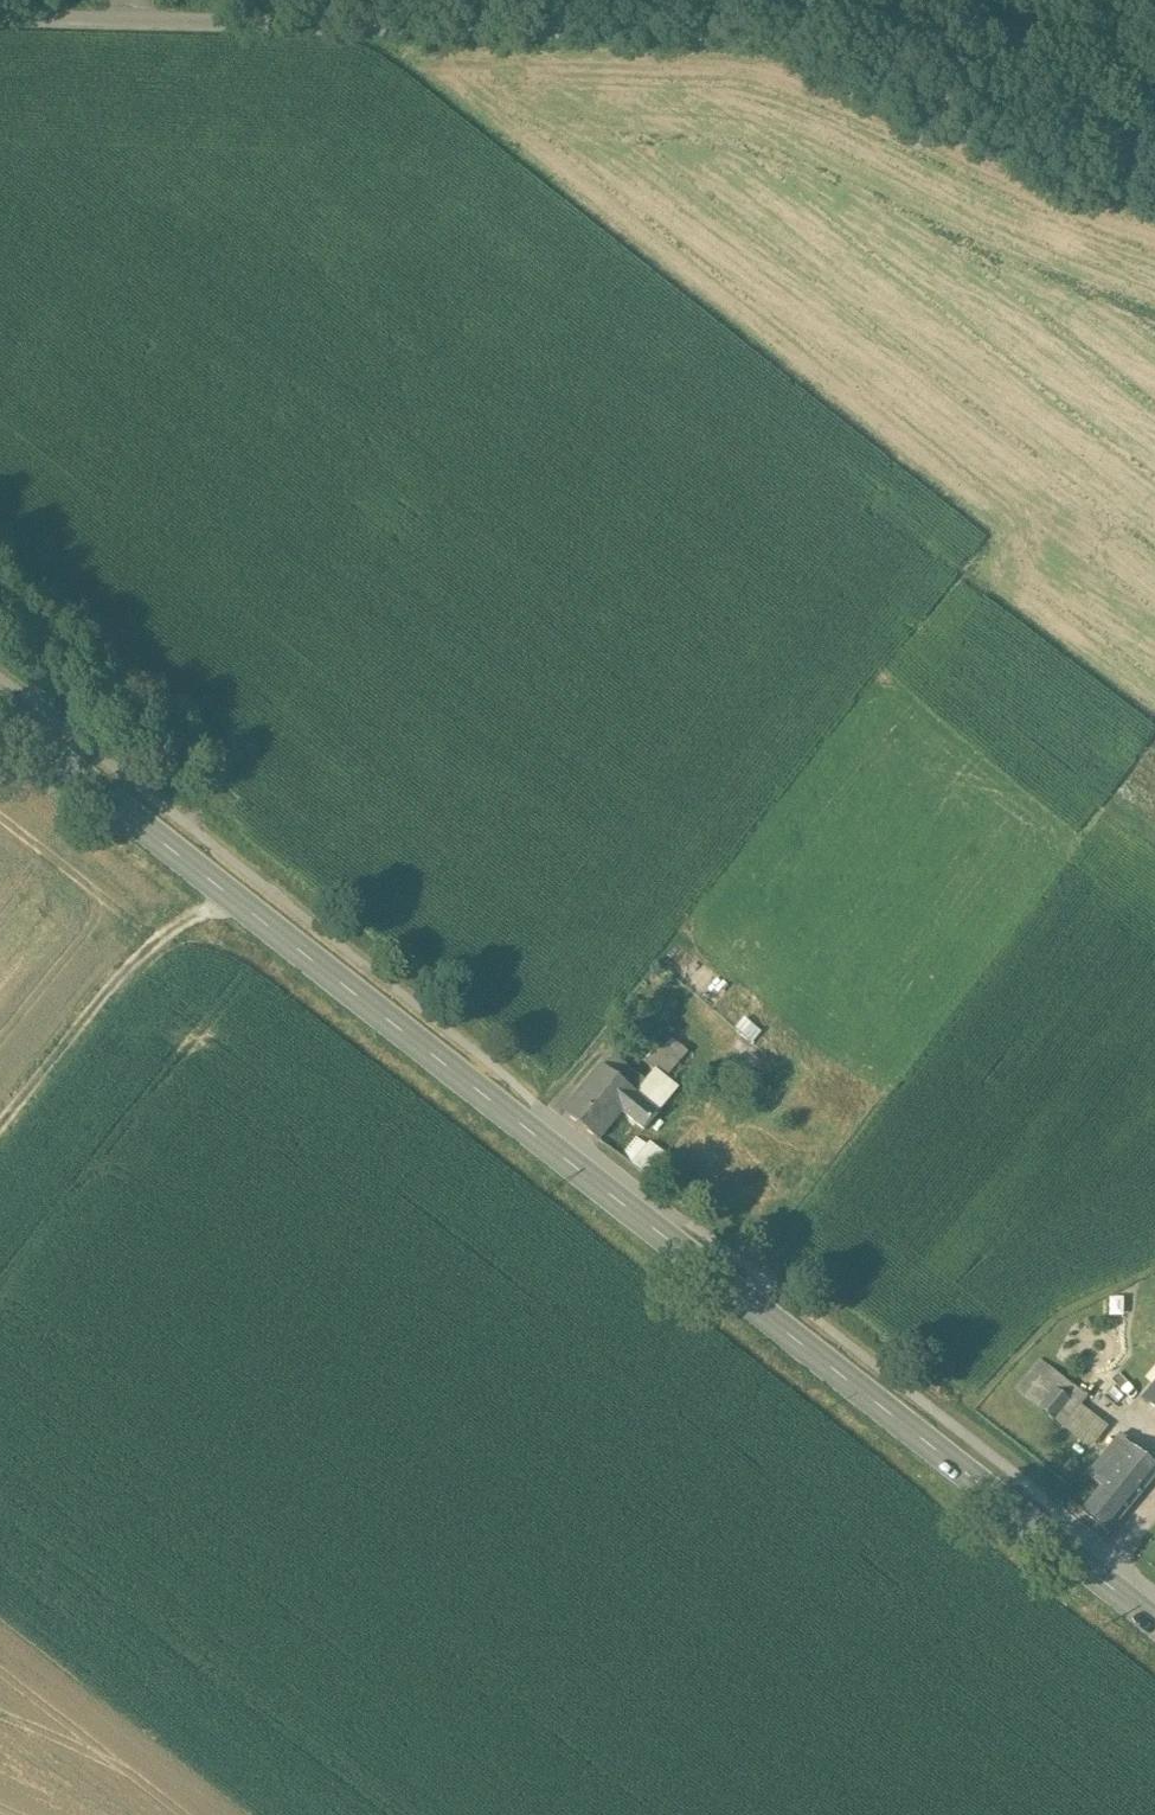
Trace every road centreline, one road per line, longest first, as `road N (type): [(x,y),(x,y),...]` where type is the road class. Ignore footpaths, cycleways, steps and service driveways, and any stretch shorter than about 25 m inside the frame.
road 1 (primary): [(1154,1626),(0,719)]
road 2 (unclassified): [(0,17),(1093,42),(1154,83)]

